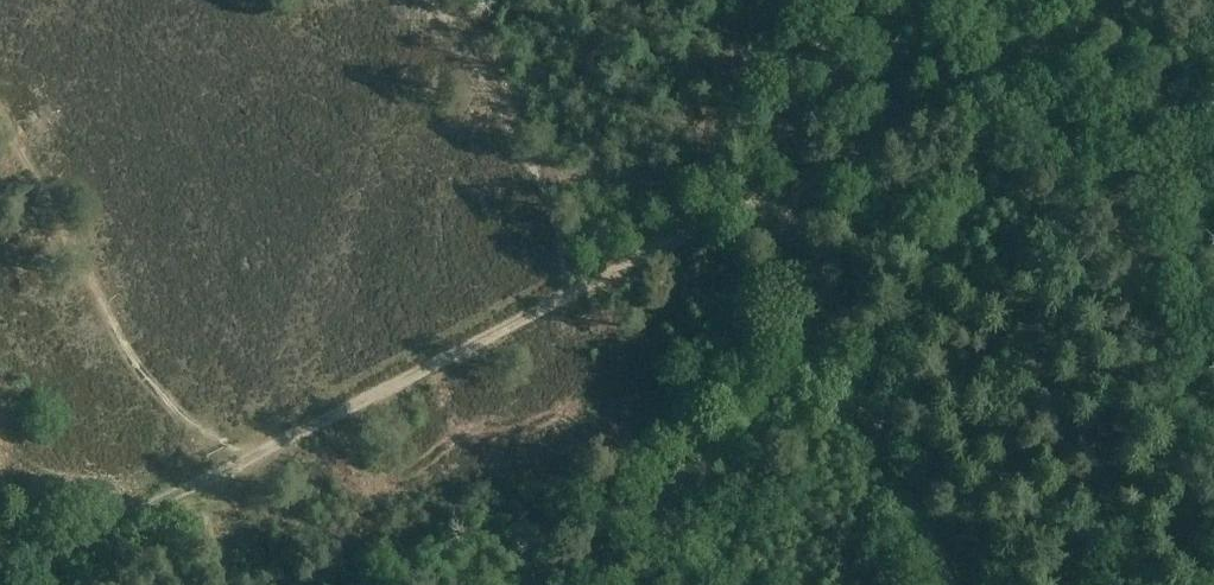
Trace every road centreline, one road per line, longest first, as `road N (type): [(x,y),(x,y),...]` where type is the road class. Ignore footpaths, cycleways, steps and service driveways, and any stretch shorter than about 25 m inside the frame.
road 1 (track): [(914,501),(750,200),(576,287)]
road 2 (track): [(1133,0),(750,200)]
road 3 (track): [(576,287),(239,460)]
road 4 (track): [(239,460),(0,579)]

